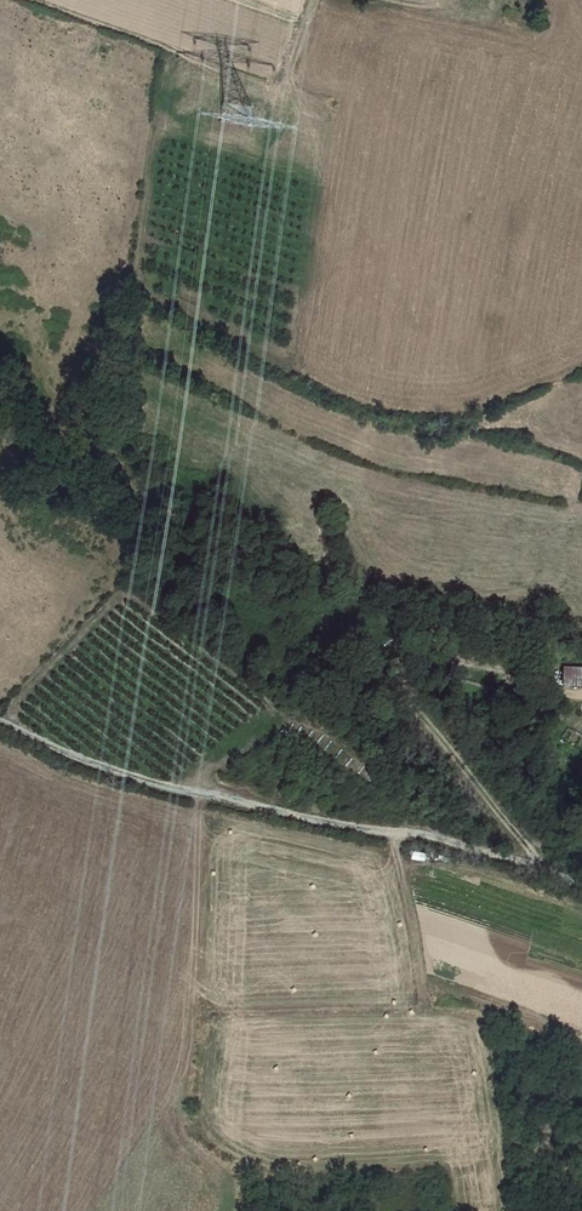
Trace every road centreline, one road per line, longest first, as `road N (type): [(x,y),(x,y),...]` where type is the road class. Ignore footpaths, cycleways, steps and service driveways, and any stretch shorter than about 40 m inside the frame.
road 1 (track): [(0,724),(201,801),(581,867)]

